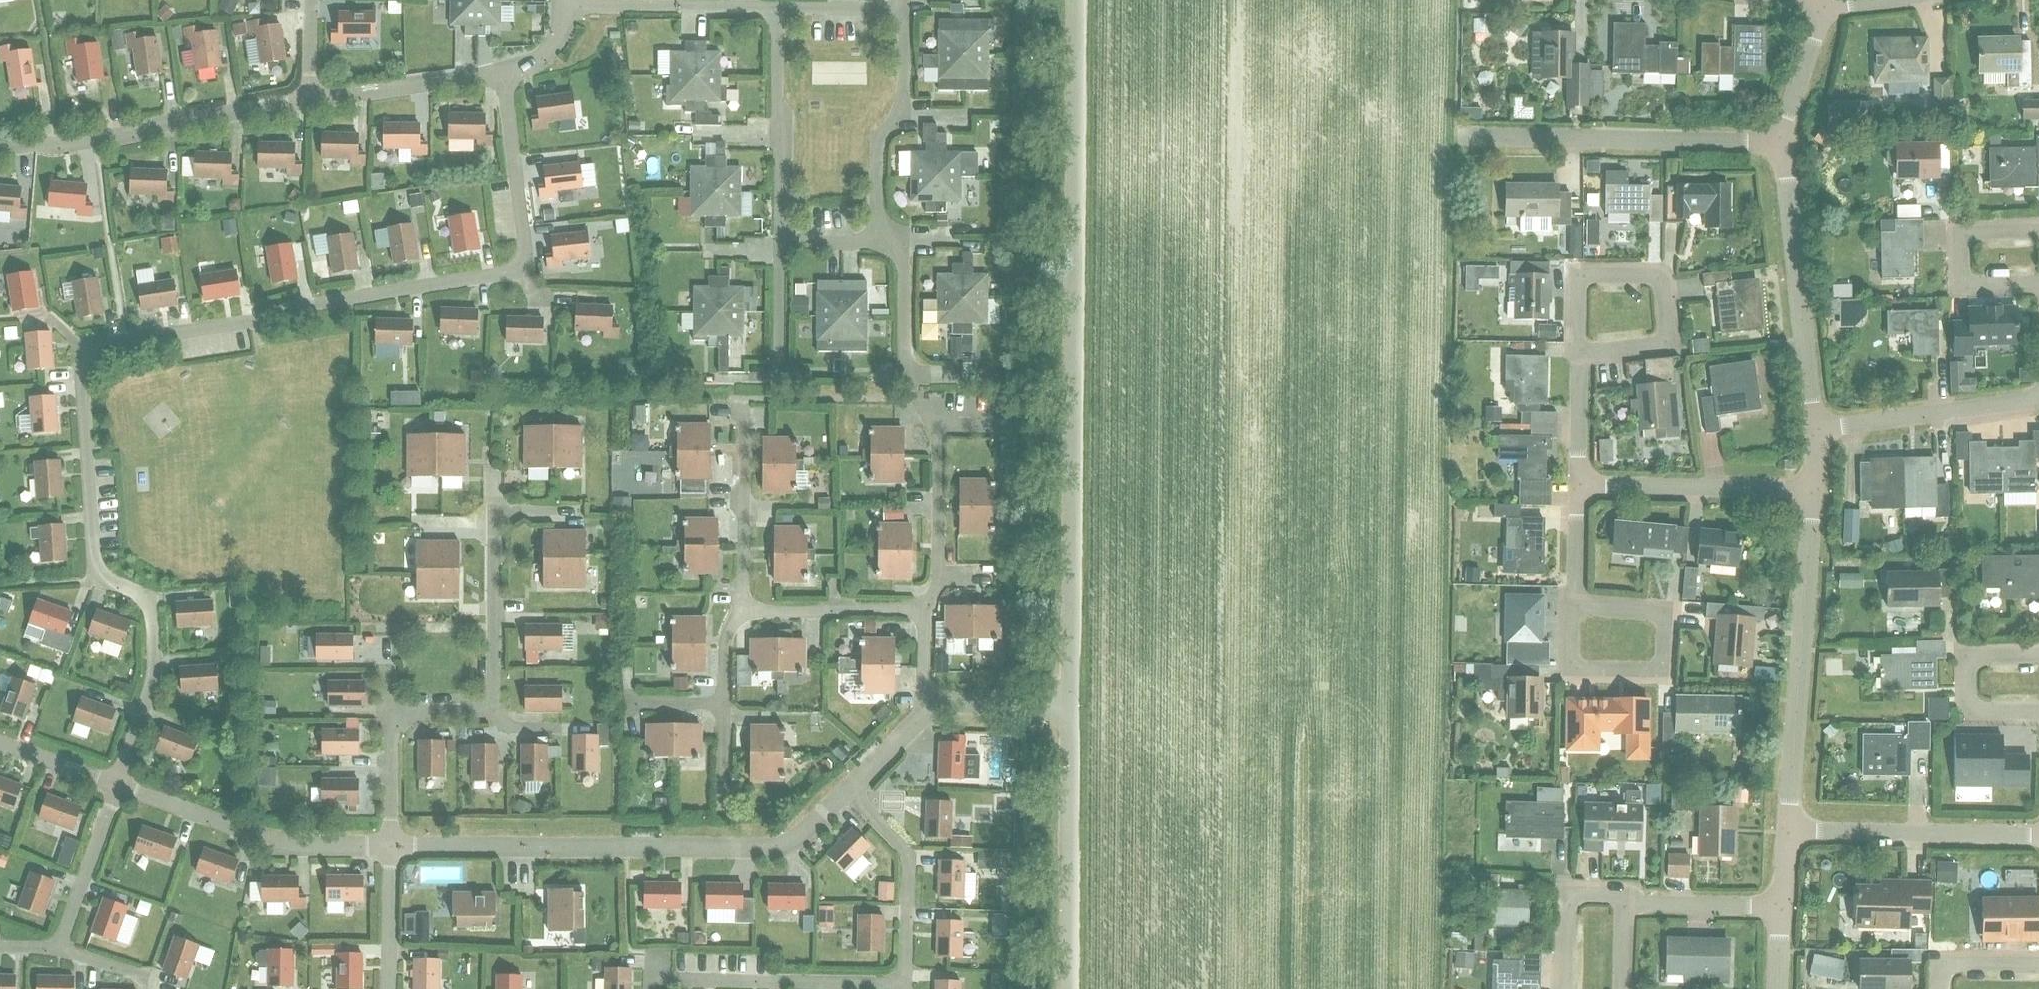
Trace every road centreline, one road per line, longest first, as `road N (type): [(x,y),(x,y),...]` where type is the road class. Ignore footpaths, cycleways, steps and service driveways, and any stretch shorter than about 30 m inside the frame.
road 1 (residential): [(502,69),(526,265),(82,346),(95,576),(139,599),(152,623),(150,693),(118,784)]
road 2 (unclassified): [(1071,705),(1076,0)]
road 3 (residential): [(853,785),(794,843),(394,843)]
road 4 (residential): [(853,785),(913,857),(906,988),(652,983)]
road 5 (residential): [(394,843),(397,705),(489,703),(490,504)]
road 6 (residential): [(1787,833),(1814,487)]
road 7 (residential): [(0,146),(308,99)]
road 8 (residential): [(1470,131),(1781,143)]
road 9 (residential): [(394,843),(276,842),(118,784)]
road 10 (unclassified): [(1069,988),(1071,705)]
road 11 (residential): [(1814,420),(1781,143)]
road 12 (residential): [(1787,833),(2038,835)]
road 13 (residential): [(903,8),(908,94),(875,138),(880,239)]
road 14 (residential): [(1578,487),(1814,487)]
road 15 (residential): [(776,11),(783,239)]
road 16 (residential): [(1814,420),(2038,410)]
road 17 (residential): [(1579,351),(1580,277),(1660,277),(1668,344)]
road 18 (residential): [(566,10),(776,11)]
road 19 (residential): [(1575,608),(1572,670),(1660,672),(1664,615)]
road 20 (residential): [(745,398),(742,603)]
road 21 (residential): [(880,239),(905,269),(906,362),(941,425)]
road 22 (residential): [(308,99),(502,69)]
road 23 (residential): [(926,605),(742,603)]
road 24 (residential): [(941,425),(937,574),(926,605)]
road 25 (residential): [(118,784),(58,947)]
road 26 (residential): [(1621,898),(1780,907)]
road 27 (residential): [(783,239),(780,398)]
road 28 (residential): [(1621,898),(1567,889),(1566,988)]
road 29 (residential): [(2038,232),(1962,230),(1960,302)]
road 30 (residential): [(389,988),(394,843)]
road 31 (residential): [(927,706),(1071,705)]
road 32 (residential): [(1781,143),(1824,7)]
road 33 (residential): [(1578,487),(1579,351)]
road 34 (residential): [(776,11),(903,8)]
road 35 (residential): [(118,784),(0,741)]
road 36 (residential): [(2038,961),(1942,961),(1942,988)]
road 37 (residential): [(1575,608),(1578,487)]
road 38 (residential): [(1968,659),(1969,711),(2038,712)]

